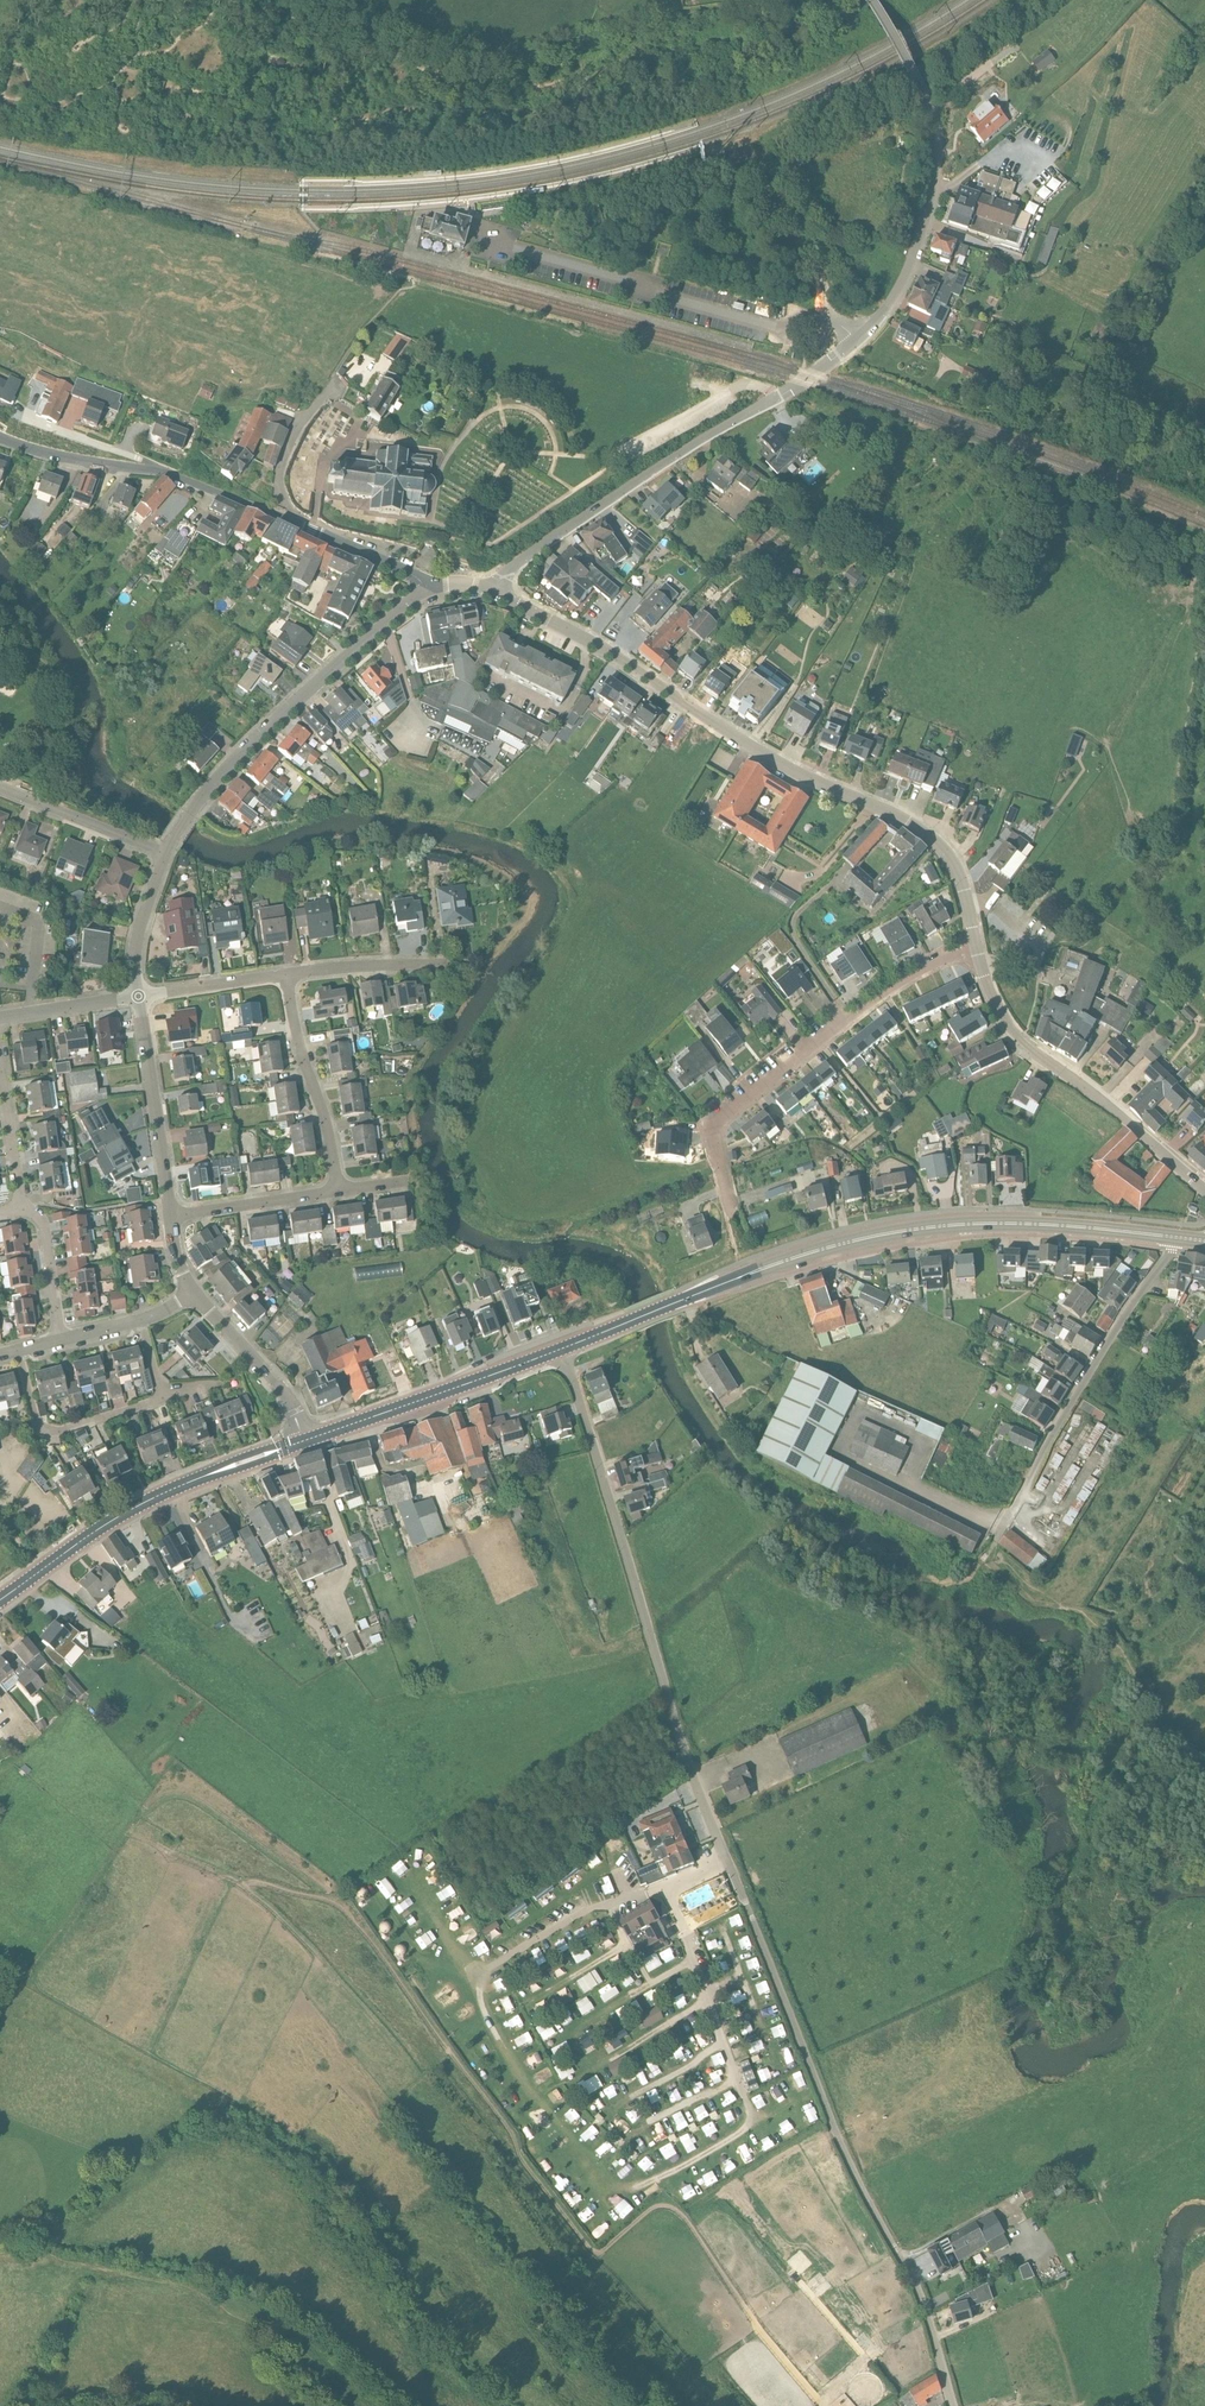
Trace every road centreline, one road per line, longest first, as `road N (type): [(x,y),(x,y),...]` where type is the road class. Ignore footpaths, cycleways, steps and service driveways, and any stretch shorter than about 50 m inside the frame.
road 1 (unclassified): [(953,2405),(921,2298),(841,2146),(694,1777),(561,1349)]
road 2 (unclassified): [(495,590),(534,551),(817,371),(894,297),(931,197),(934,127),(871,0)]
road 3 (secondary): [(561,1349),(814,1251),(906,1230),(1021,1224),(1178,1237)]
road 4 (residential): [(976,947),(961,879),(934,839),(769,758),(622,659),(495,590)]
road 5 (residential): [(732,1215),(715,1147),(718,1121),(854,1016),(976,947)]
road 6 (residential): [(164,854),(219,776),(429,583)]
road 7 (residential): [(994,1540),(1178,1237)]
road 8 (secondary): [(0,1599),(130,1510),(305,1440)]
road 9 (residential): [(1204,1188),(1005,1025),(976,947)]
road 10 (secondary): [(305,1440),(561,1349)]
road 11 (track): [(286,2405),(137,2387),(67,2393),(45,2405)]
road 12 (residential): [(335,1196),(321,1106),(302,1072),(290,974)]
road 13 (residential): [(172,1214),(139,996)]
road 14 (track): [(775,398),(742,384),(606,455)]
road 15 (residential): [(305,1440),(278,1384),(192,1294)]
road 16 (track): [(994,1540),(984,1558),(1027,1598),(1094,1618),(1118,1640)]
road 17 (residential): [(0,788),(164,854)]
road 18 (residential): [(172,1214),(335,1196)]
road 19 (residential): [(298,523),(281,495),(280,462),(336,382)]
road 20 (residential): [(159,470),(0,438)]
road 21 (residential): [(139,996),(290,974)]
road 22 (residential): [(298,523),(159,470)]
road 23 (residential): [(290,974),(437,965)]
road 24 (residential): [(139,996),(137,942),(164,854)]
road 25 (residential): [(159,470),(25,416)]
road 26 (residential): [(429,583),(298,523)]
road 27 (residential): [(64,1339),(46,1232),(22,1206)]
road 28 (residential): [(0,1017),(139,996)]
road 29 (residential): [(22,1206),(0,1068)]
road 30 (residential): [(64,1339),(141,1320),(192,1294)]

